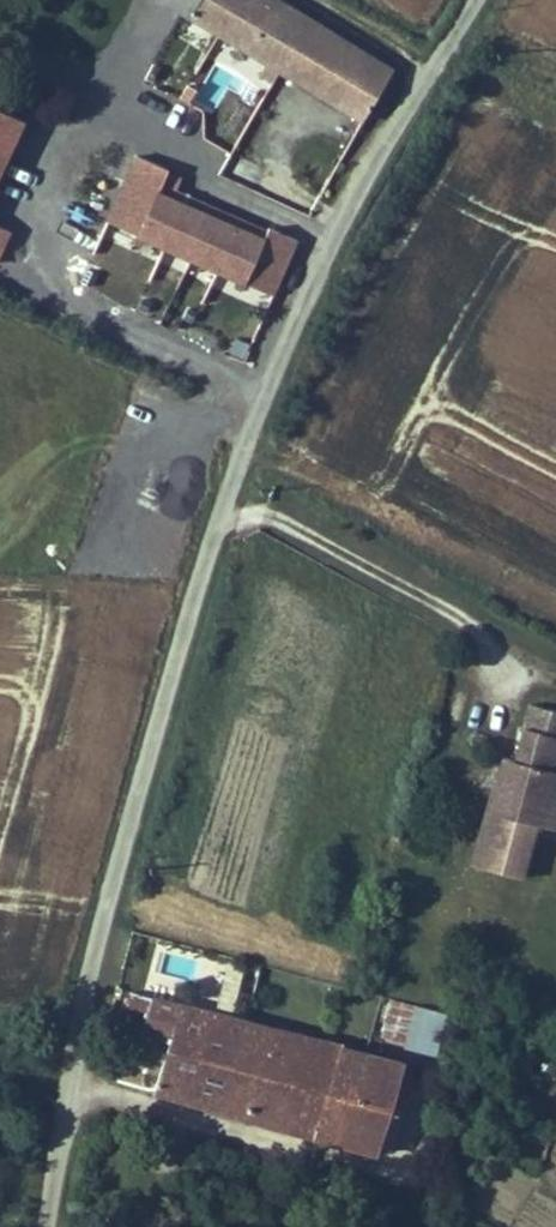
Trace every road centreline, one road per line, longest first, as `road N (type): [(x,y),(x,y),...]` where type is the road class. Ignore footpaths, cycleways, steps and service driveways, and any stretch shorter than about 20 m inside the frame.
road 1 (unclassified): [(46,1226),(77,1032),(108,897),(220,516),(334,238),(475,0)]
road 2 (track): [(310,0),(430,74)]

